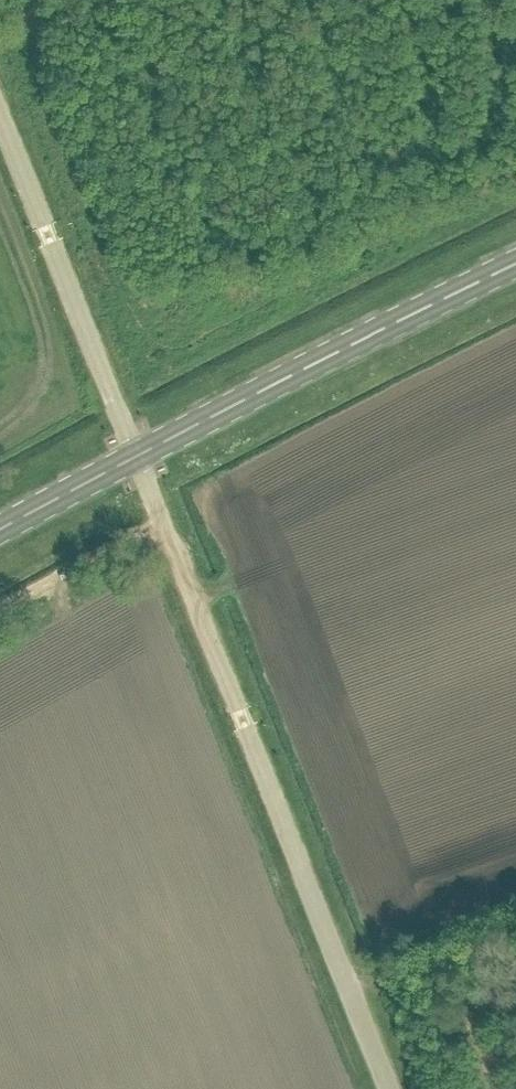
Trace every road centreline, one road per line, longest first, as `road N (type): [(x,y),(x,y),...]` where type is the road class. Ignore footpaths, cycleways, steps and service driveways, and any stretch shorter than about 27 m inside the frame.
road 1 (unclassified): [(393,1088),(134,457)]
road 2 (primary): [(134,457),(515,265)]
road 3 (unclassified): [(134,457),(0,117)]
road 4 (track): [(166,532),(0,621)]
road 5 (primary): [(0,531),(134,457)]

